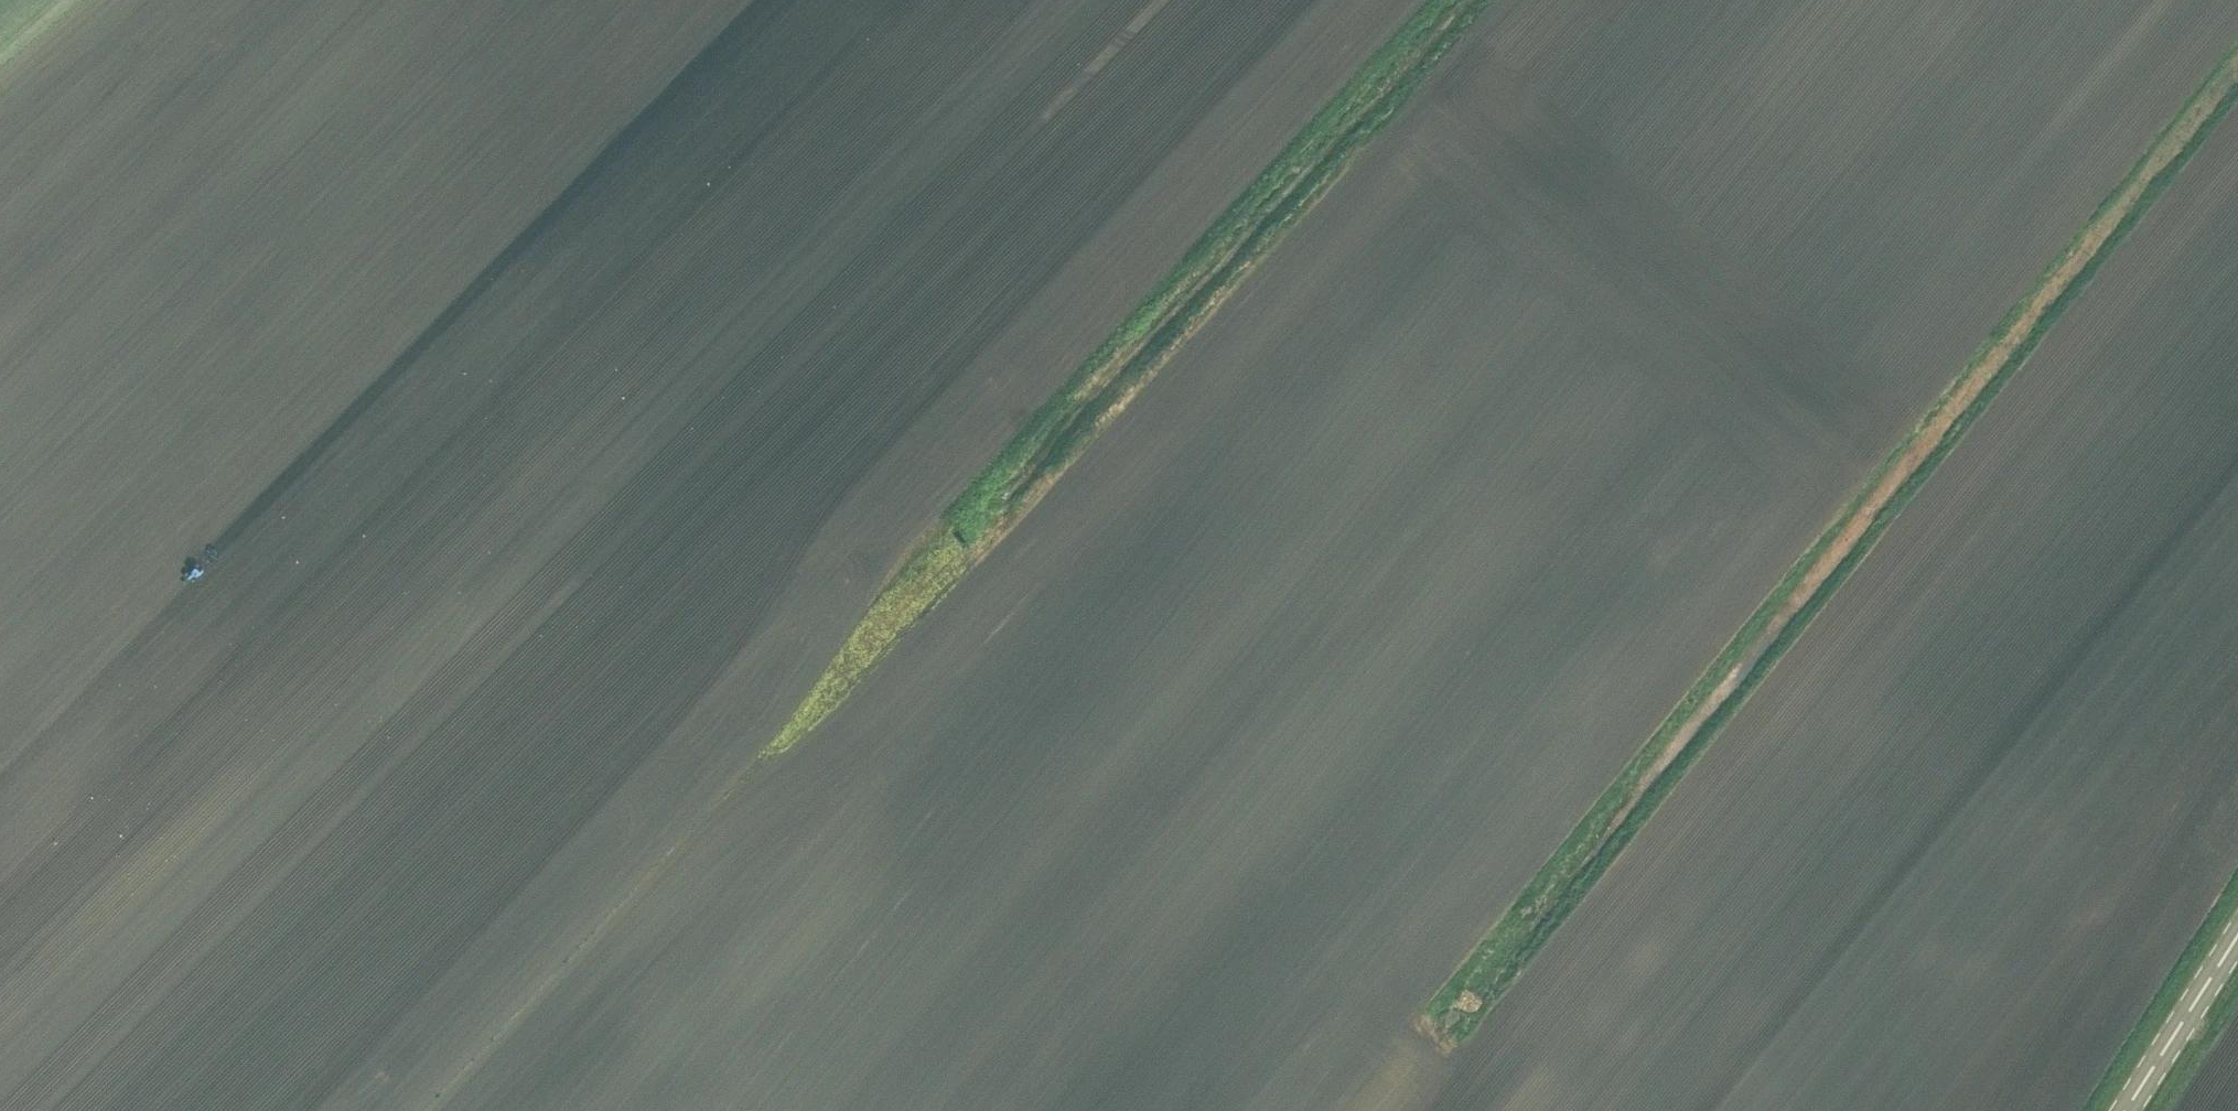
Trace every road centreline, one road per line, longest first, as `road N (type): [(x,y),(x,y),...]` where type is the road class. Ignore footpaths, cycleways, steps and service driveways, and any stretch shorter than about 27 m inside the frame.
road 1 (secondary): [(2125,1110),(2237,936)]

